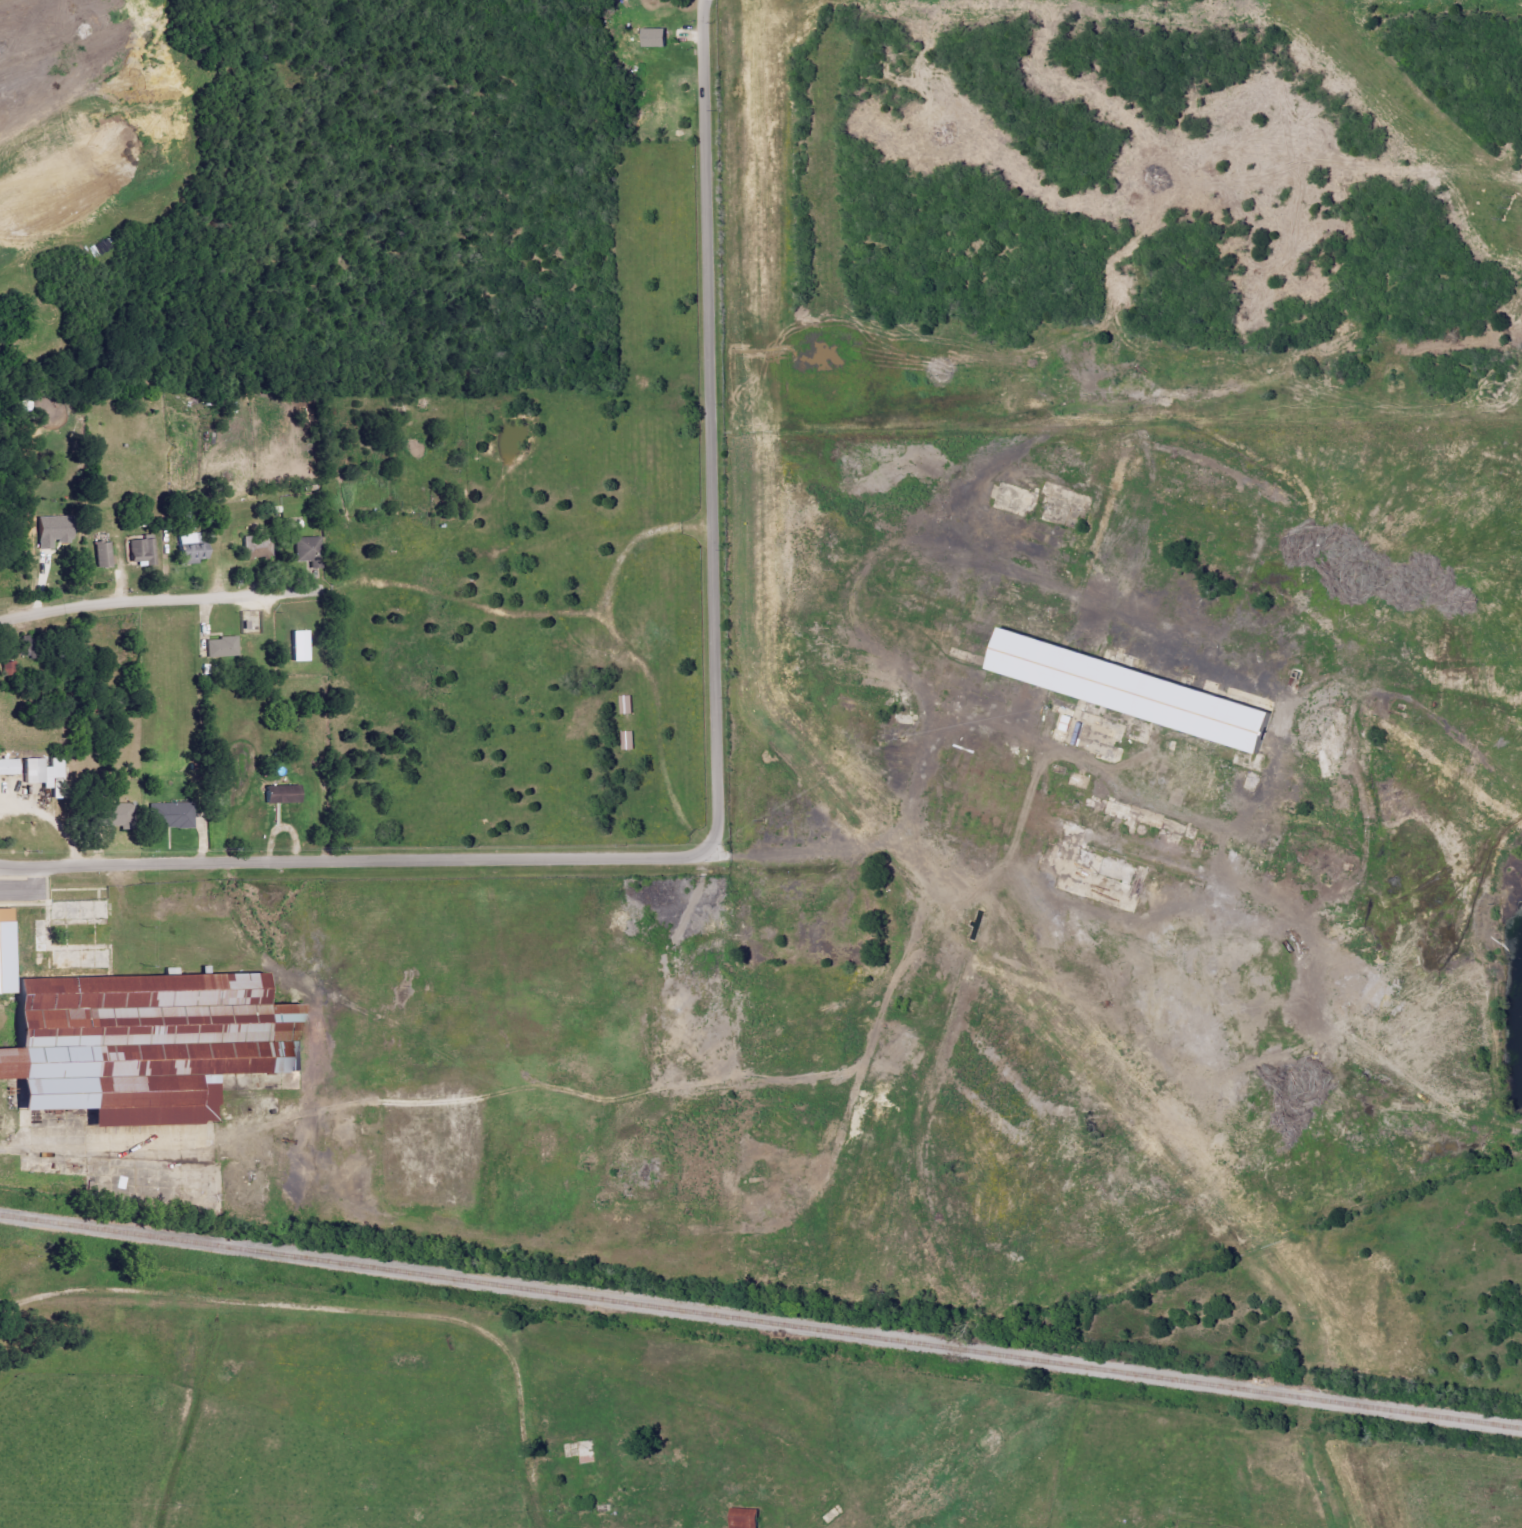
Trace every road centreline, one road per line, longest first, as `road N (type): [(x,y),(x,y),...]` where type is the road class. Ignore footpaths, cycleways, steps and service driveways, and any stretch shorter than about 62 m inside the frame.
road 1 (residential): [(0,863),(710,853),(718,829),(709,0)]
road 2 (residential): [(0,1306),(267,1306),(479,1323),(515,1351),(543,1527)]
road 3 (residential): [(0,622),(280,591)]

